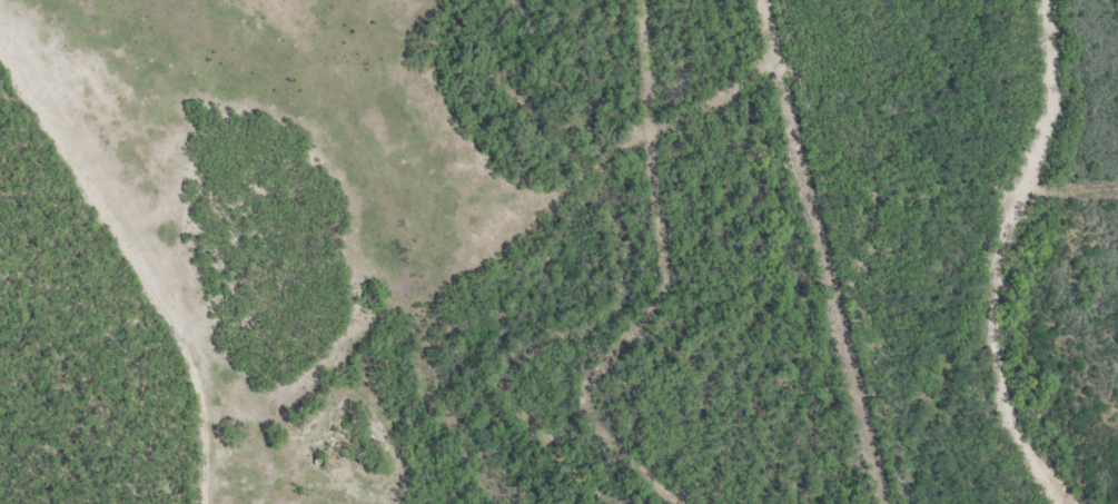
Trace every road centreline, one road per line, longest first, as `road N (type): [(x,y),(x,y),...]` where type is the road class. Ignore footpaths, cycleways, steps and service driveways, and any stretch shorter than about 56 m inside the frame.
road 1 (track): [(752,81),(677,132),(612,154),(562,189),(475,278),(343,360),(216,503)]
road 2 (track): [(1054,0),(1061,142),(1013,236),(998,289),(998,328),(1002,397),(1076,503)]
road 3 (track): [(0,66),(190,373),(202,445),(201,503)]

